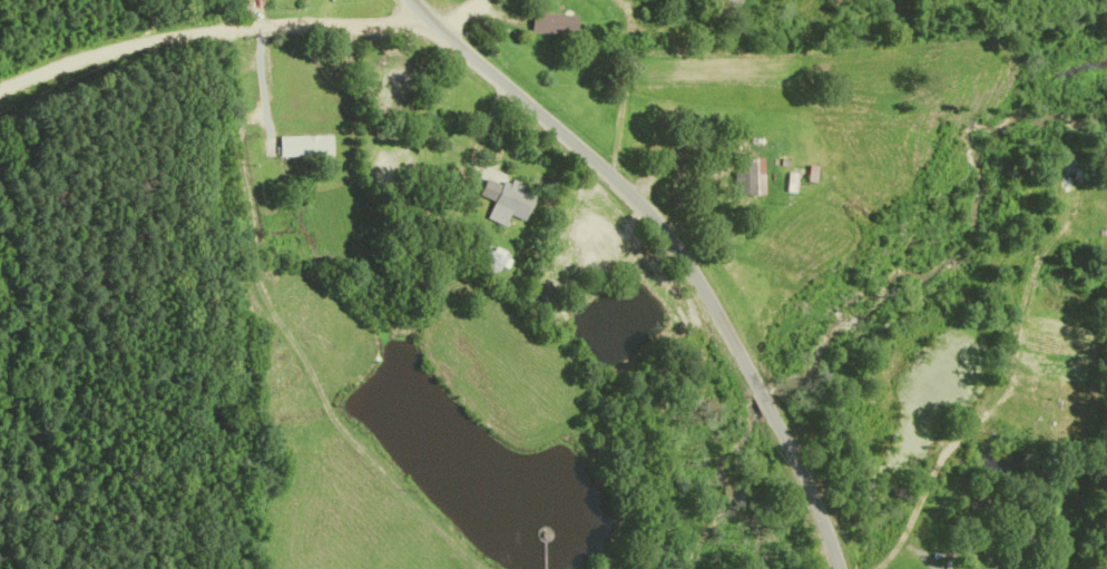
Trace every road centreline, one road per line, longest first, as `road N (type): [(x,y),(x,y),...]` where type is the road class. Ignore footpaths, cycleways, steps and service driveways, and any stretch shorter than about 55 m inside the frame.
road 1 (residential): [(817,568),(812,524),(751,406),(634,277),(452,105),(430,19),(414,0)]
road 2 (residential): [(0,92),(154,43),(430,19)]

